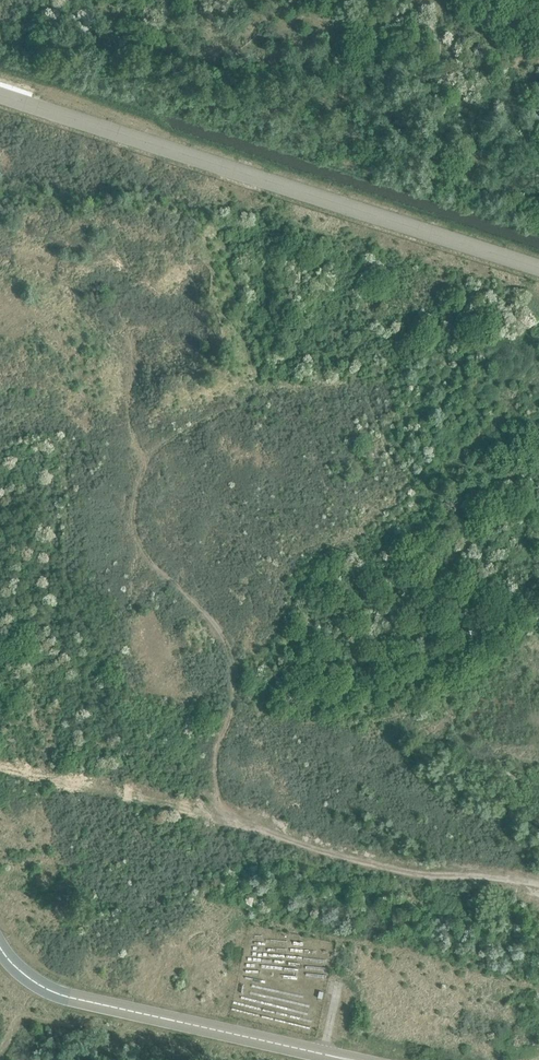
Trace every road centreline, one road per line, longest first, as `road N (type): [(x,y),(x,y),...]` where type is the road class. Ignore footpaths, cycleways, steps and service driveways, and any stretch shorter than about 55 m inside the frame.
road 1 (track): [(538,885),(403,874),(301,846),(224,803),(216,761),(232,699),(232,647),(134,530),(144,459),(128,405),(131,340)]
road 2 (track): [(144,459),(258,393),(338,385),(369,399),(395,473),(394,500),(354,533),(300,550),(278,575),(263,621),(232,647)]

